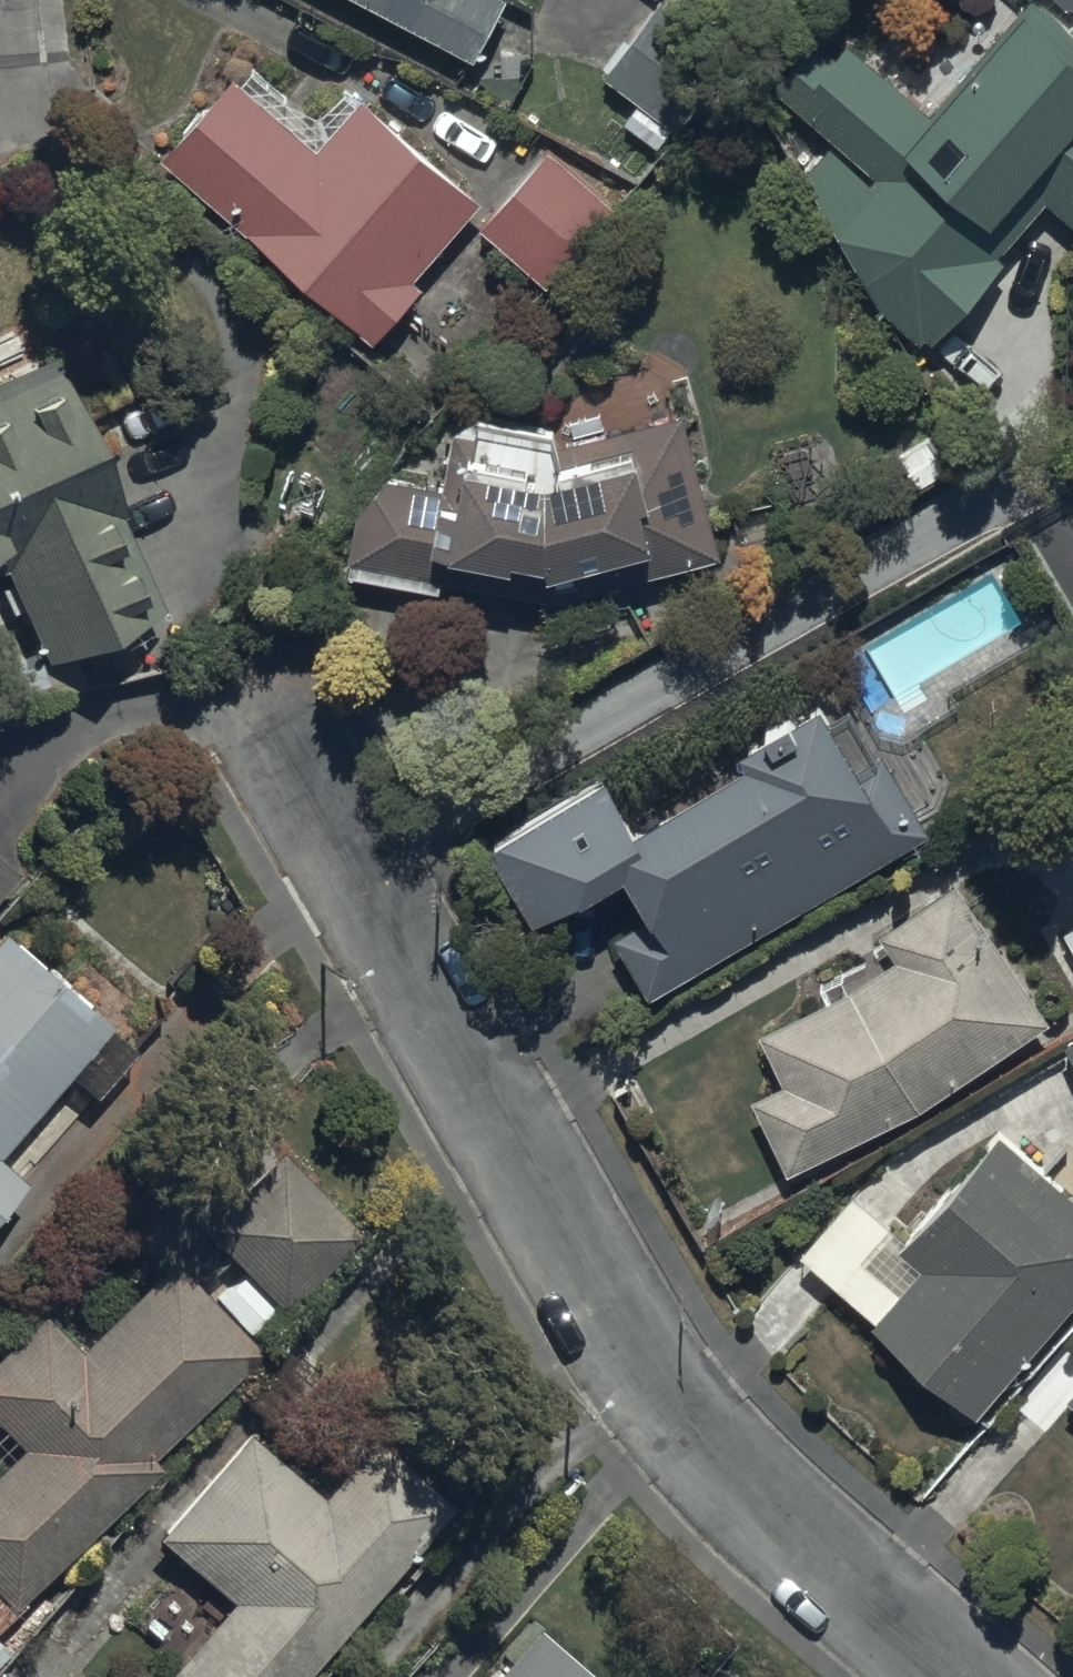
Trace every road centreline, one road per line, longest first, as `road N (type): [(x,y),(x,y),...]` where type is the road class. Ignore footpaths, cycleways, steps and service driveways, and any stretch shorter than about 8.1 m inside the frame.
road 1 (residential): [(257,699),(630,1349),(738,1481),(954,1676)]

